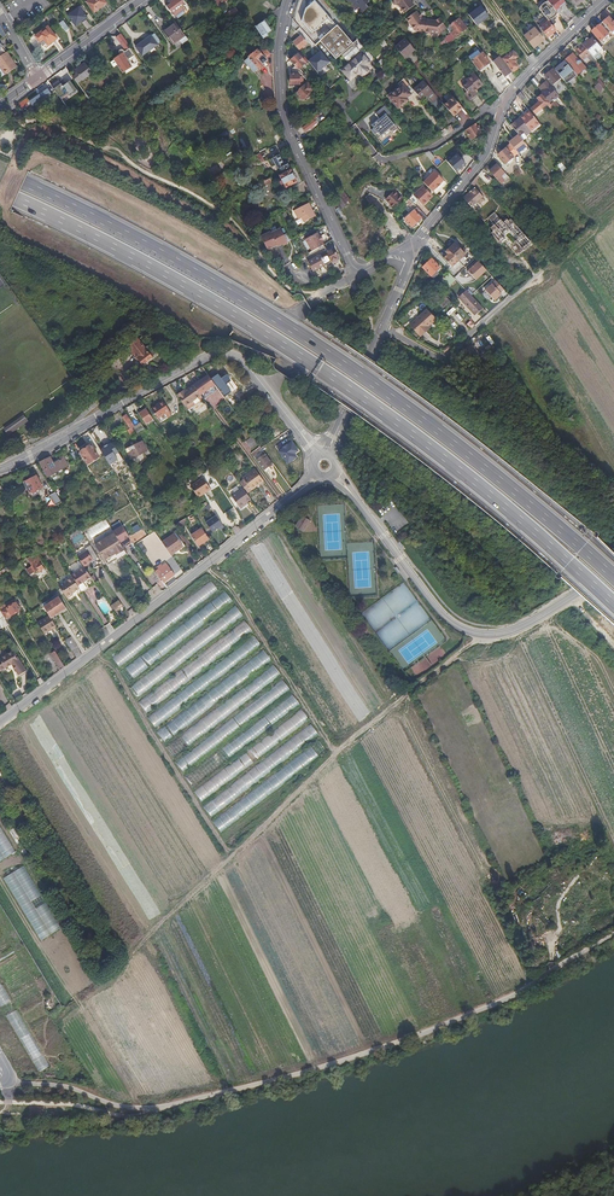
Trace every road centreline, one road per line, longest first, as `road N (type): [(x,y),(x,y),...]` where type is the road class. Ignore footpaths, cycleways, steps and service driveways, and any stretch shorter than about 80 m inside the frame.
road 1 (motorway): [(0,193),(115,245),(267,333),(471,482),(613,606)]
road 2 (motorway): [(613,577),(490,468),(323,347),(170,257),(0,174)]
road 3 (track): [(482,634),(335,752),(115,979),(87,995),(80,1013),(138,1108)]
road 4 (unclassified): [(0,721),(318,475)]
road 5 (unclassified): [(317,456),(243,361),(216,352),(0,469)]
road 6 (unclassified): [(613,569),(518,629),(494,635),(457,627),(333,472)]
road 7 (residential): [(291,0),(278,48),(286,128),(358,274),(390,256),(409,262)]
road 8 (track): [(206,565),(339,749)]
road 9 (residential): [(538,277),(443,358),(382,327)]
road 10 (residential): [(502,112),(489,156),(420,238),(409,262)]
road 11 (residential): [(609,0),(518,85),(502,112)]
road 12 (track): [(0,879),(81,1009)]
road 13 (unclassified): [(329,454),(382,327)]
road 14 (residential): [(37,78),(142,0)]
road 15 (residential): [(502,112),(486,109),(435,145),(393,157)]

